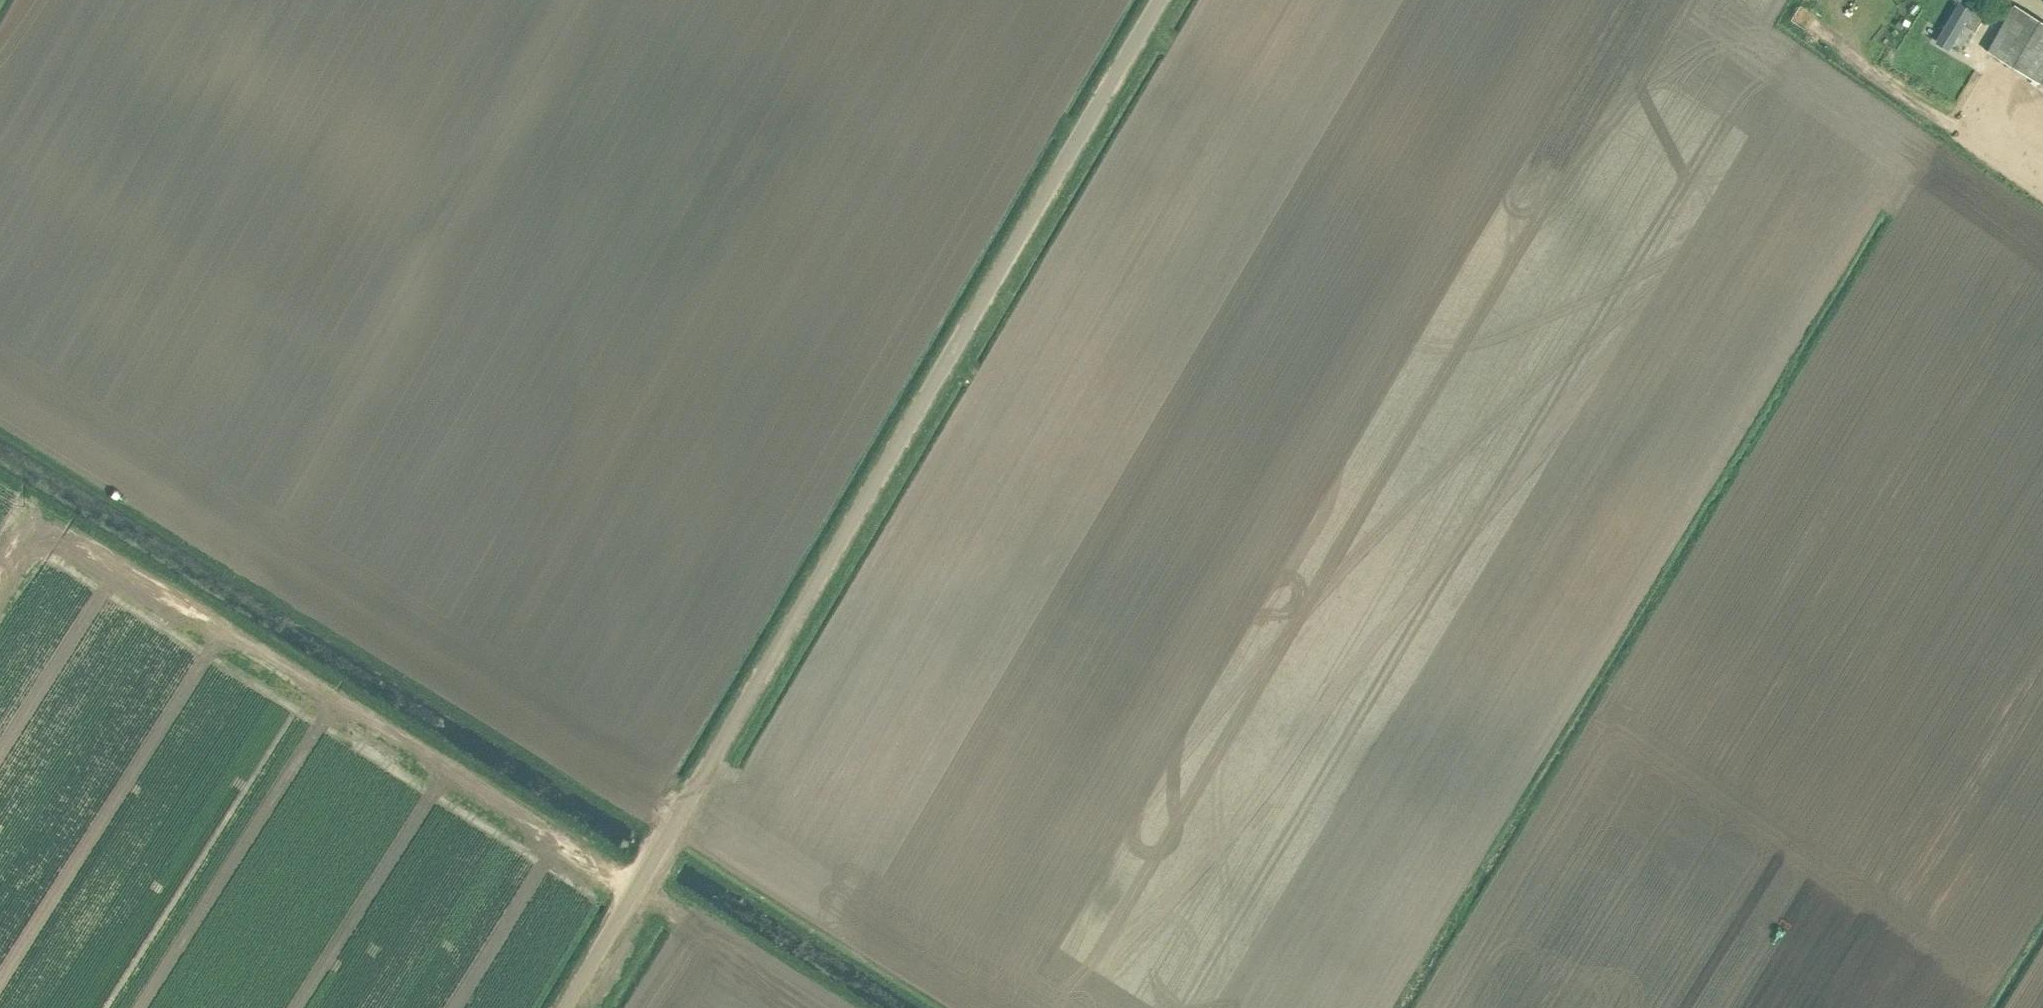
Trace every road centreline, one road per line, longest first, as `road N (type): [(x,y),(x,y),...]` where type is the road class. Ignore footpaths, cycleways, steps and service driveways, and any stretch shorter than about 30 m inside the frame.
road 1 (unclassified): [(562,1007),(1159,0)]

